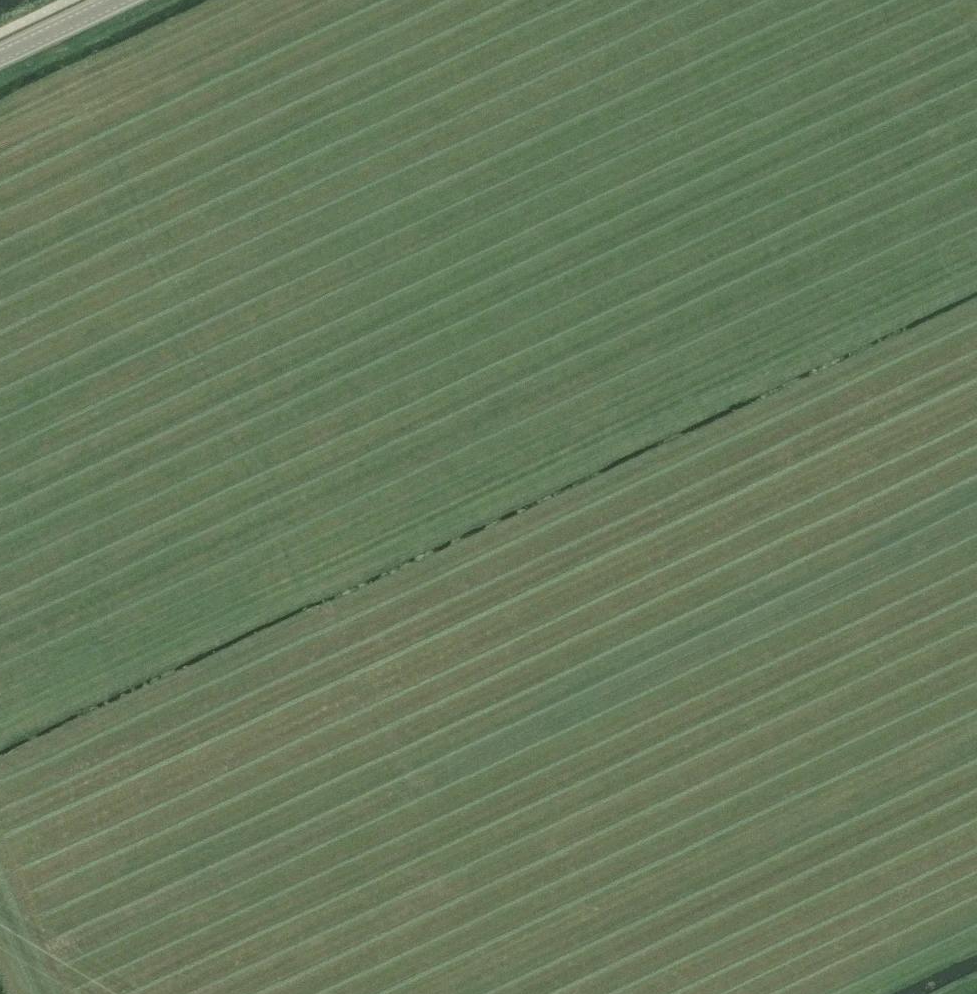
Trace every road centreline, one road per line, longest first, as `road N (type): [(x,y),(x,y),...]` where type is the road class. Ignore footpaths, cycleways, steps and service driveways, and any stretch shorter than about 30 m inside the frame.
road 1 (tertiary): [(0,56),(117,0)]

